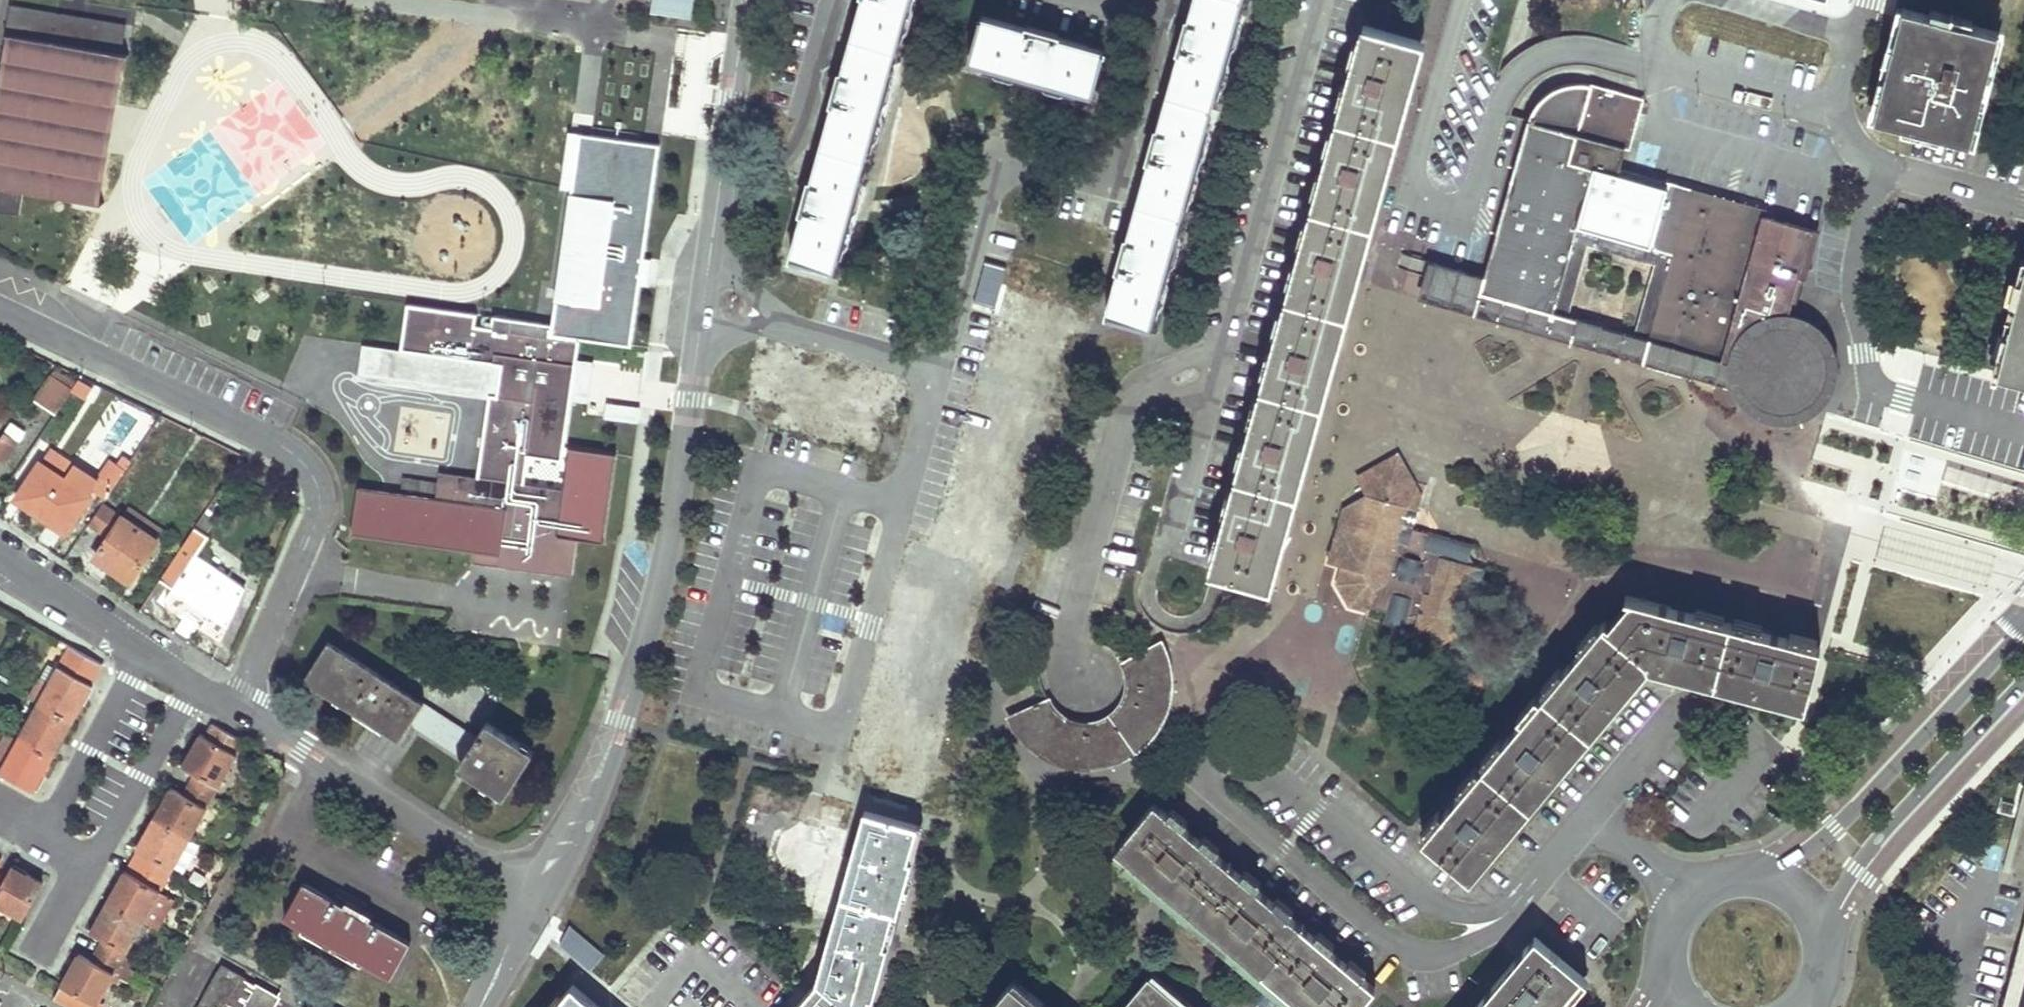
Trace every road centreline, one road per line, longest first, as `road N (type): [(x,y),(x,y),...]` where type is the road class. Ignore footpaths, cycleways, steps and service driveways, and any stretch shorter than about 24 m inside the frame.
road 1 (unclassified): [(747,0),(664,574),(613,741),(536,898)]
road 2 (residential): [(1463,0),(1416,169),(1419,193),(1438,207),(1471,196),(1508,88),(1555,53),(1598,54),(1843,116)]
road 3 (residential): [(0,310),(285,449),(309,470),(318,514),(238,712)]
road 4 (tertiary): [(2023,614),(1828,821),(1766,871)]
road 5 (residential): [(238,712),(536,898)]
road 6 (tertiary): [(1827,932),(1905,820),(2023,693)]
road 7 (residential): [(1843,116),(1861,152),(1885,170),(2023,208)]
road 8 (residential): [(144,653),(46,835)]
road 9 (residential): [(94,854),(107,843),(195,685)]
road 10 (residential): [(0,553),(144,653)]
road 11 (tertiary): [(1766,871),(1710,876),(1687,893),(1664,939),(1664,965)]
road 12 (unclassified): [(536,898),(481,1006)]

